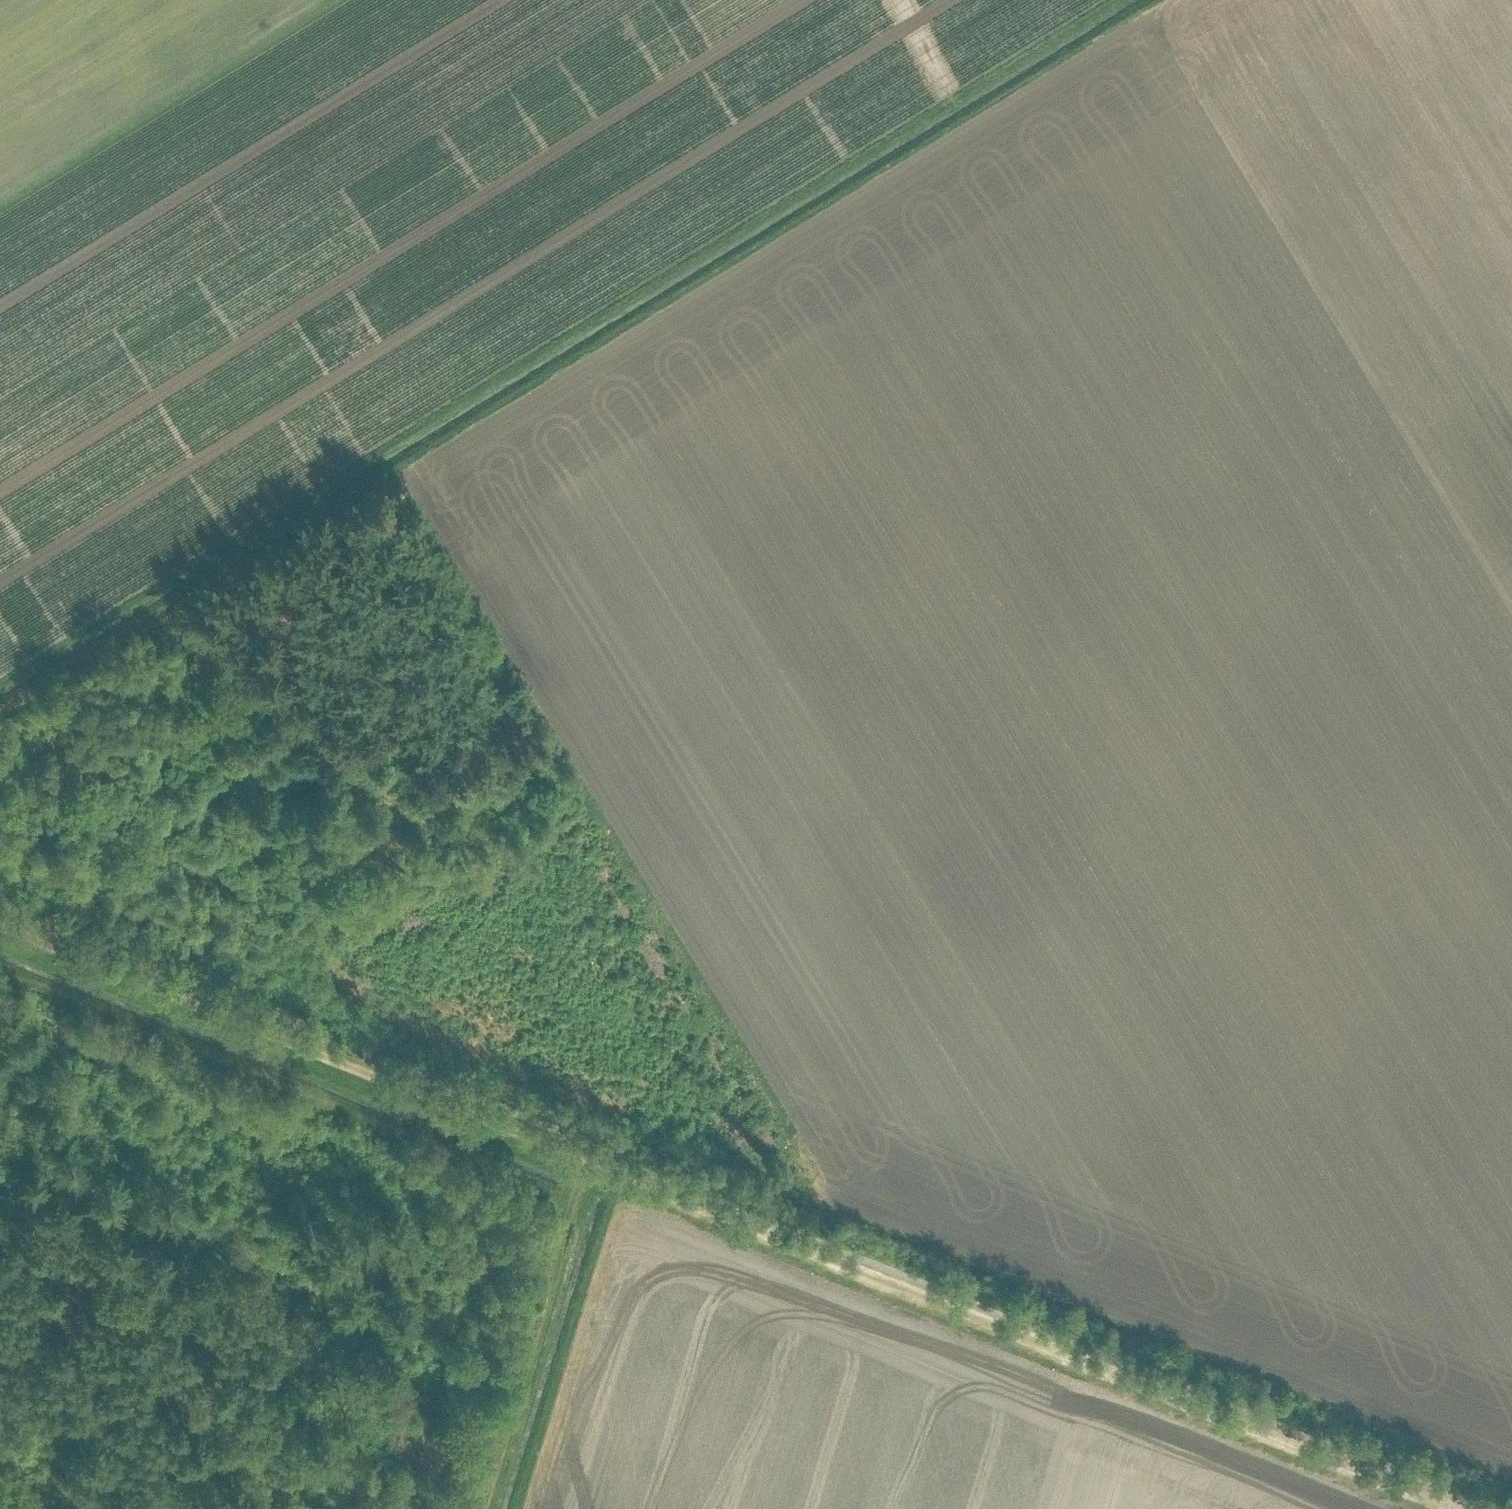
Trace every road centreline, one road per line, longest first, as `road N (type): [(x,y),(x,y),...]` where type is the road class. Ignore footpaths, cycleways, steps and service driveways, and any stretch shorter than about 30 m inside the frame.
road 1 (track): [(0,925),(1451,1508)]
road 2 (track): [(598,1146),(485,1508)]

